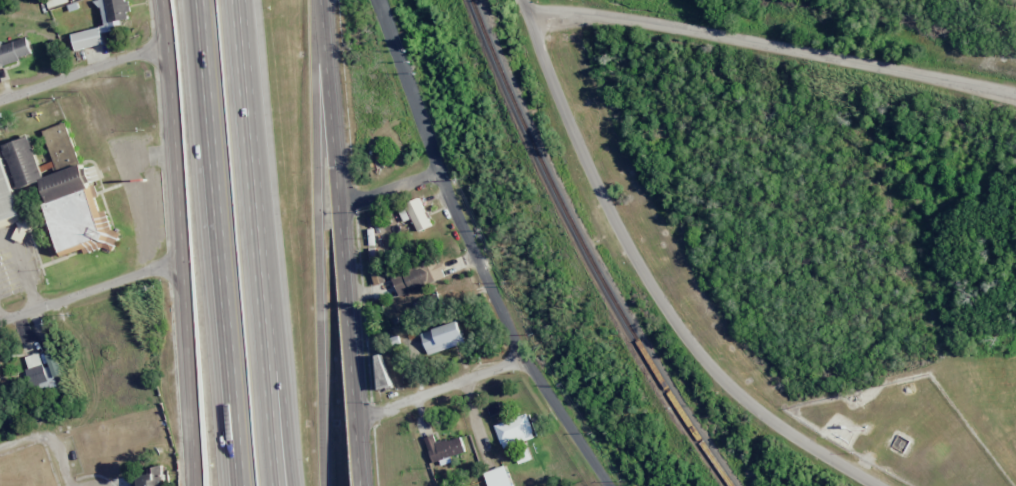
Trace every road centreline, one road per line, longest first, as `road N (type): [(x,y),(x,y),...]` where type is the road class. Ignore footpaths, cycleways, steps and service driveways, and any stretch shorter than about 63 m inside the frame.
road 1 (tertiary): [(878,485),(775,425),(710,371),(646,278),(586,165),(524,0)]
road 2 (residential): [(608,485),(519,358),(437,173),(377,0)]
road 3 (residential): [(1015,93),(614,12),(530,15)]
road 4 (secondary): [(364,485),(320,0)]
road 5 (secondary): [(162,0),(195,485)]
road 6 (motorway): [(326,485),(310,81),(320,0)]
road 7 (motorway): [(265,335),(238,0)]
road 8 (motorway): [(212,162),(239,485)]
road 9 (residential): [(179,262),(0,324)]
road 10 (residential): [(167,44),(0,97)]
road 11 (residential): [(519,358),(358,417)]
road 12 (motorway): [(199,0),(212,162)]
road 13 (motorway): [(296,485),(282,381),(265,335)]
road 14 (motorway): [(276,485),(265,335)]

